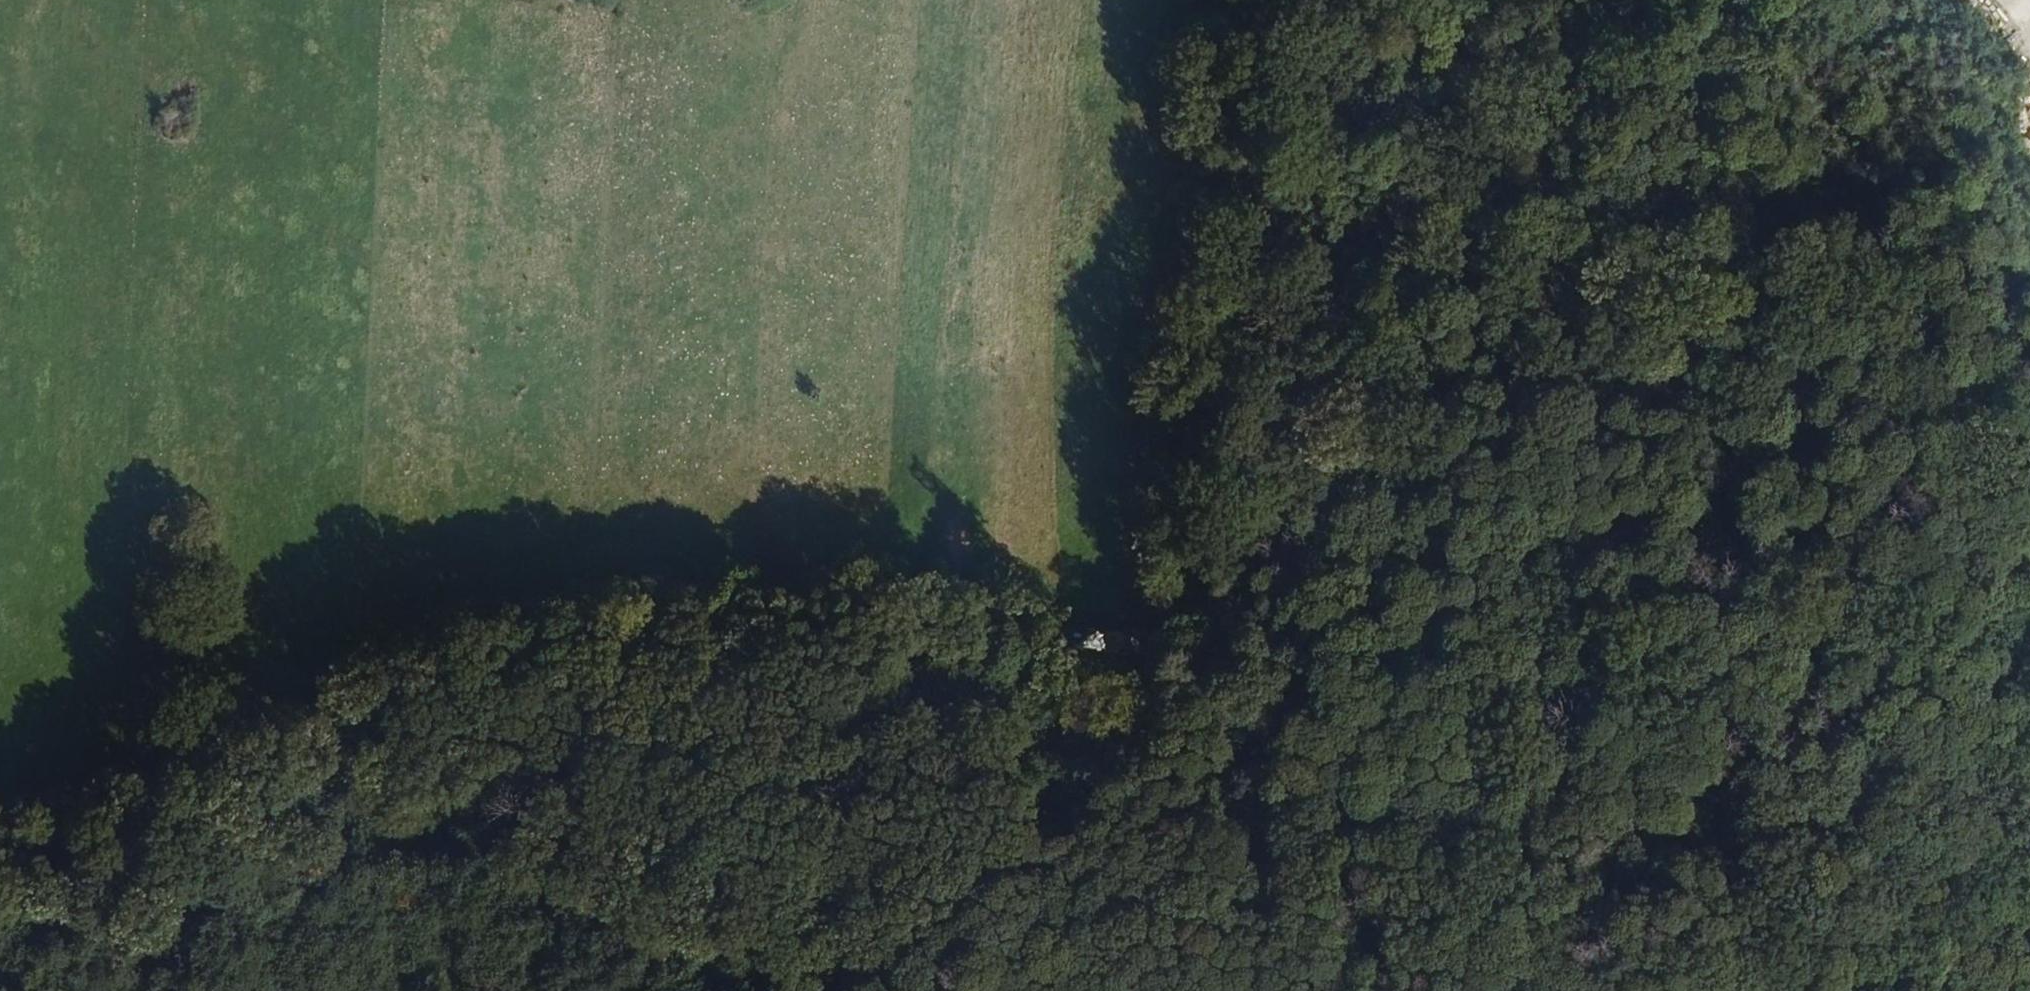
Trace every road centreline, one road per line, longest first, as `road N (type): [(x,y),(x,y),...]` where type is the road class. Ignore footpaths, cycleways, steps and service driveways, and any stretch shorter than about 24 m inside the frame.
road 1 (track): [(1236,0),(1191,216),(1187,641)]

